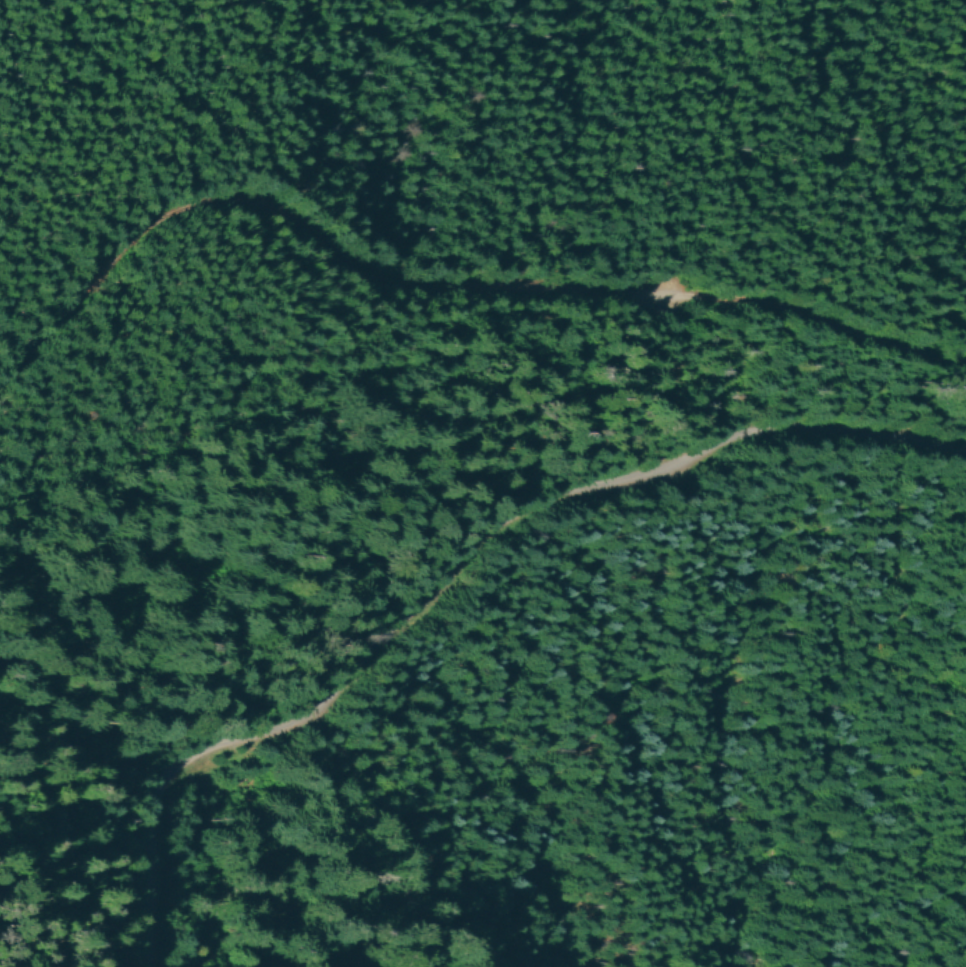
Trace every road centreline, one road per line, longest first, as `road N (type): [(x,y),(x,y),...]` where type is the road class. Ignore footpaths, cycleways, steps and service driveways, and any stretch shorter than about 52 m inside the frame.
road 1 (residential): [(147,966),(142,842),(164,776),(294,716),(380,624),(494,526),(724,440),(766,432),(894,440),(965,458)]
road 2 (residential): [(965,372),(773,305),(364,278),(258,204),(218,202),(138,232),(0,379)]

